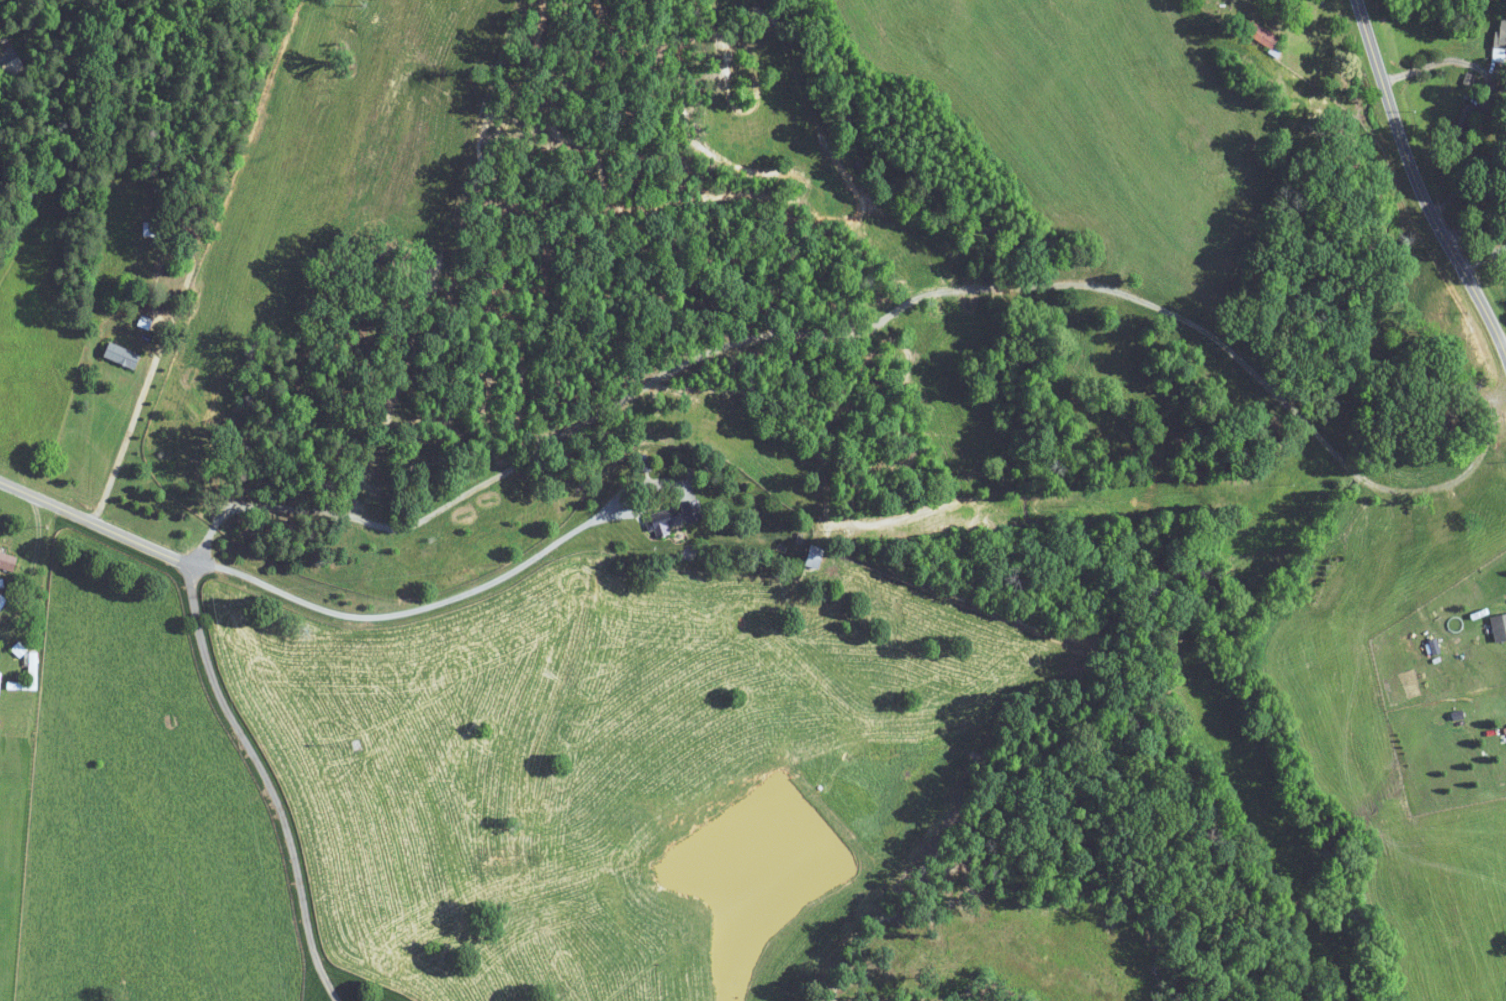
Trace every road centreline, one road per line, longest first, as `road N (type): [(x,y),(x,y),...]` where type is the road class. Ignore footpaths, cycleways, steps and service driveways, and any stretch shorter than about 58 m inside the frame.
road 1 (residential): [(1505,355),(1439,222),(1352,0)]
road 2 (residential): [(190,566),(0,482)]

